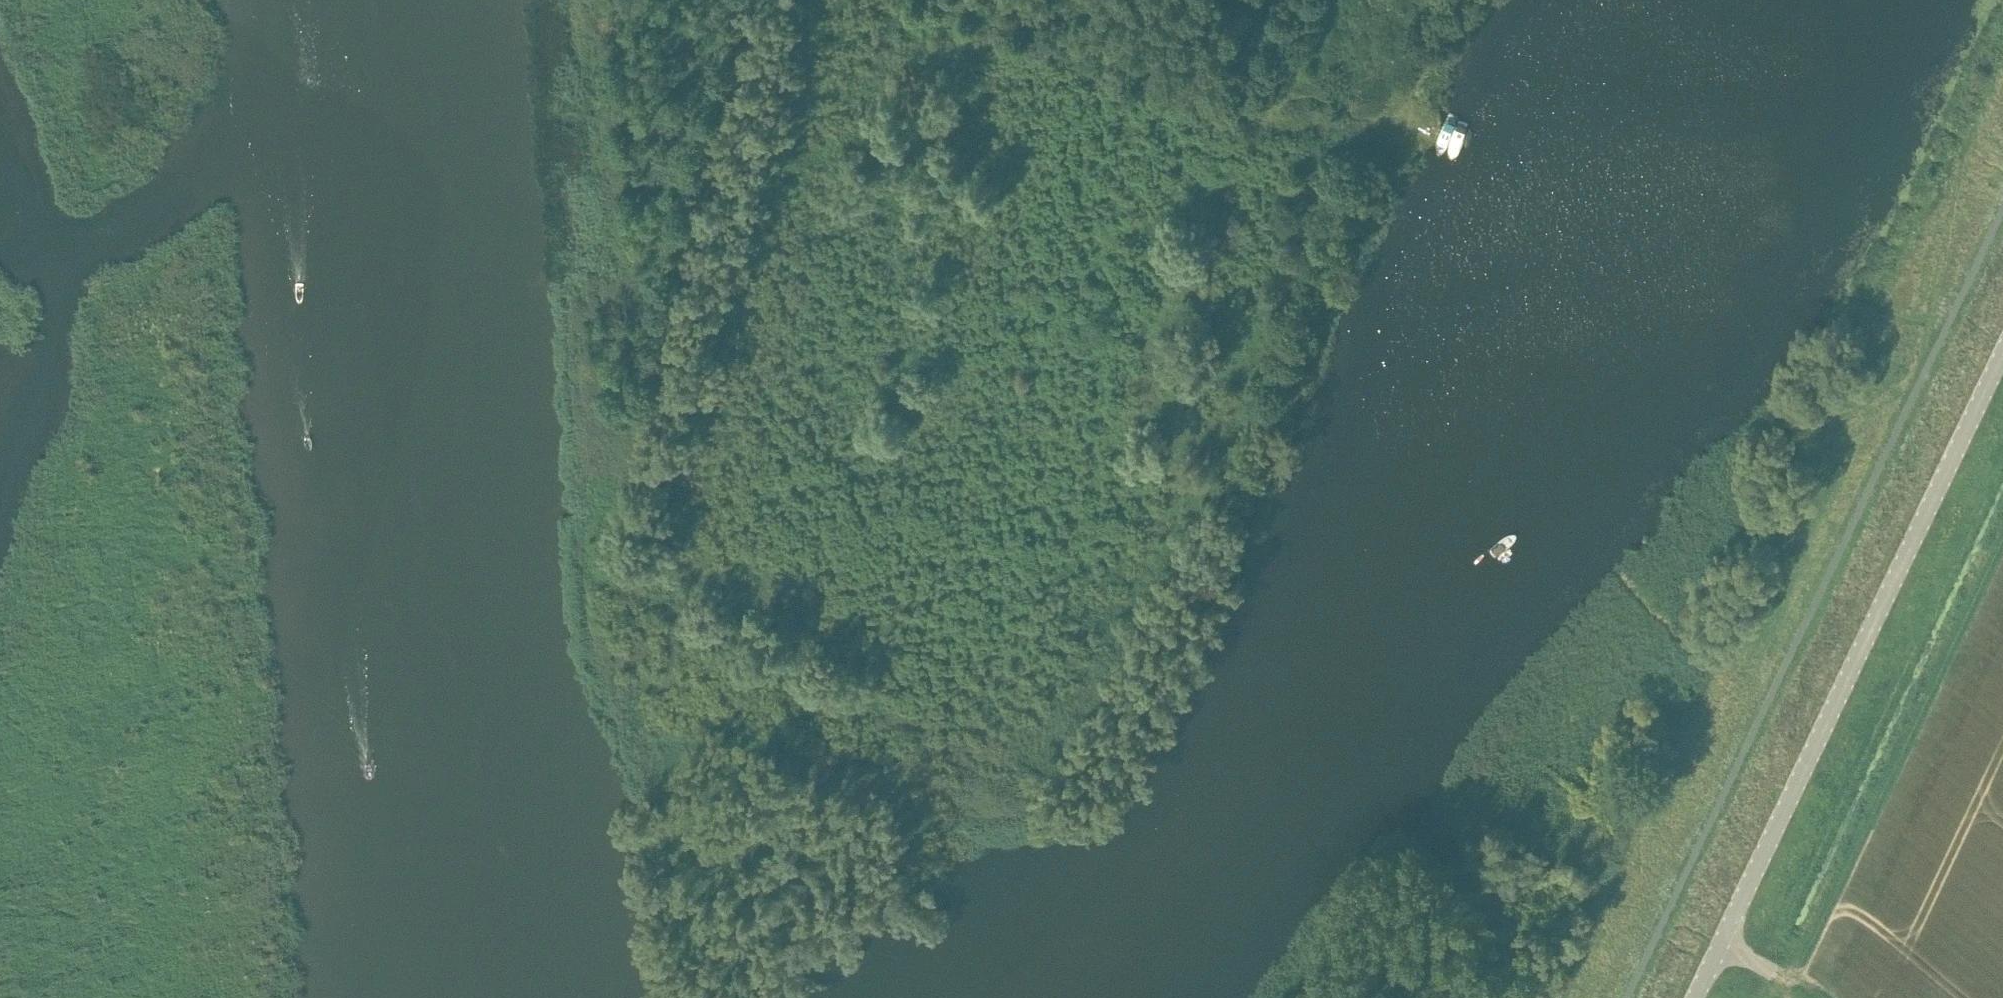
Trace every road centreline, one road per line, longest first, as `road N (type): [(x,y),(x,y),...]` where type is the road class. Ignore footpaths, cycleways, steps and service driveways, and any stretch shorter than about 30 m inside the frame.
road 1 (unclassified): [(1715,997),(2002,396)]
road 2 (track): [(1150,386),(1238,171),(1325,0)]

